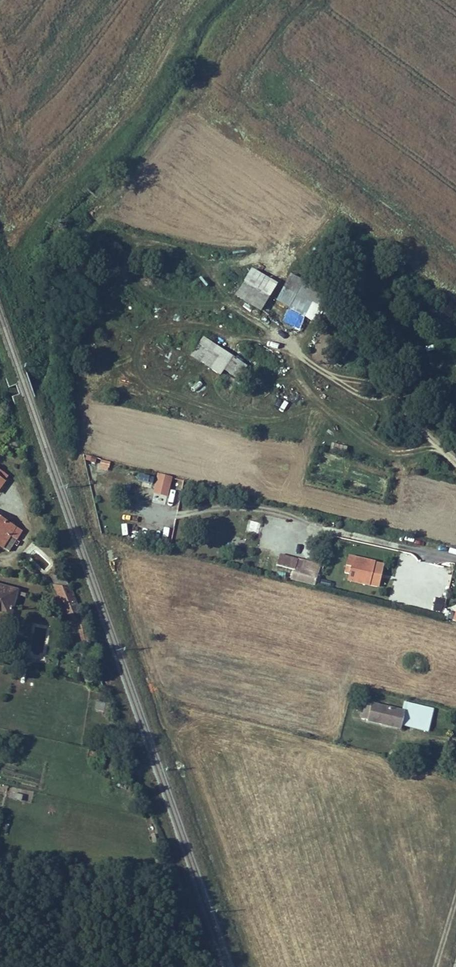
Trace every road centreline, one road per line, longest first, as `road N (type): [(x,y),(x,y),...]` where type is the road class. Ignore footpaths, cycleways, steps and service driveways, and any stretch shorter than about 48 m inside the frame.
road 1 (track): [(455,460),(397,402),(356,392),(278,338)]

